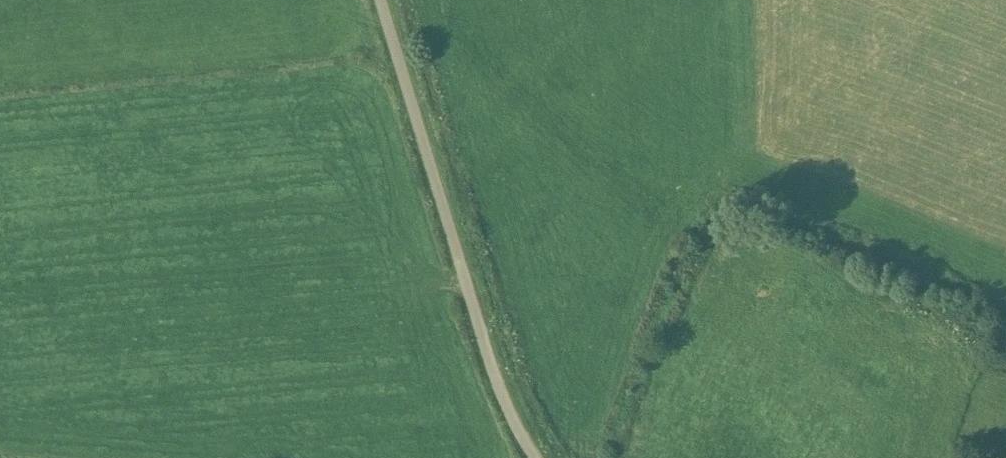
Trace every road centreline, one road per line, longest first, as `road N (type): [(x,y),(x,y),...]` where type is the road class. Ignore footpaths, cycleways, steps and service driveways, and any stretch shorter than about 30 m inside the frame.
road 1 (unclassified): [(535,457),(497,385),(381,0)]

